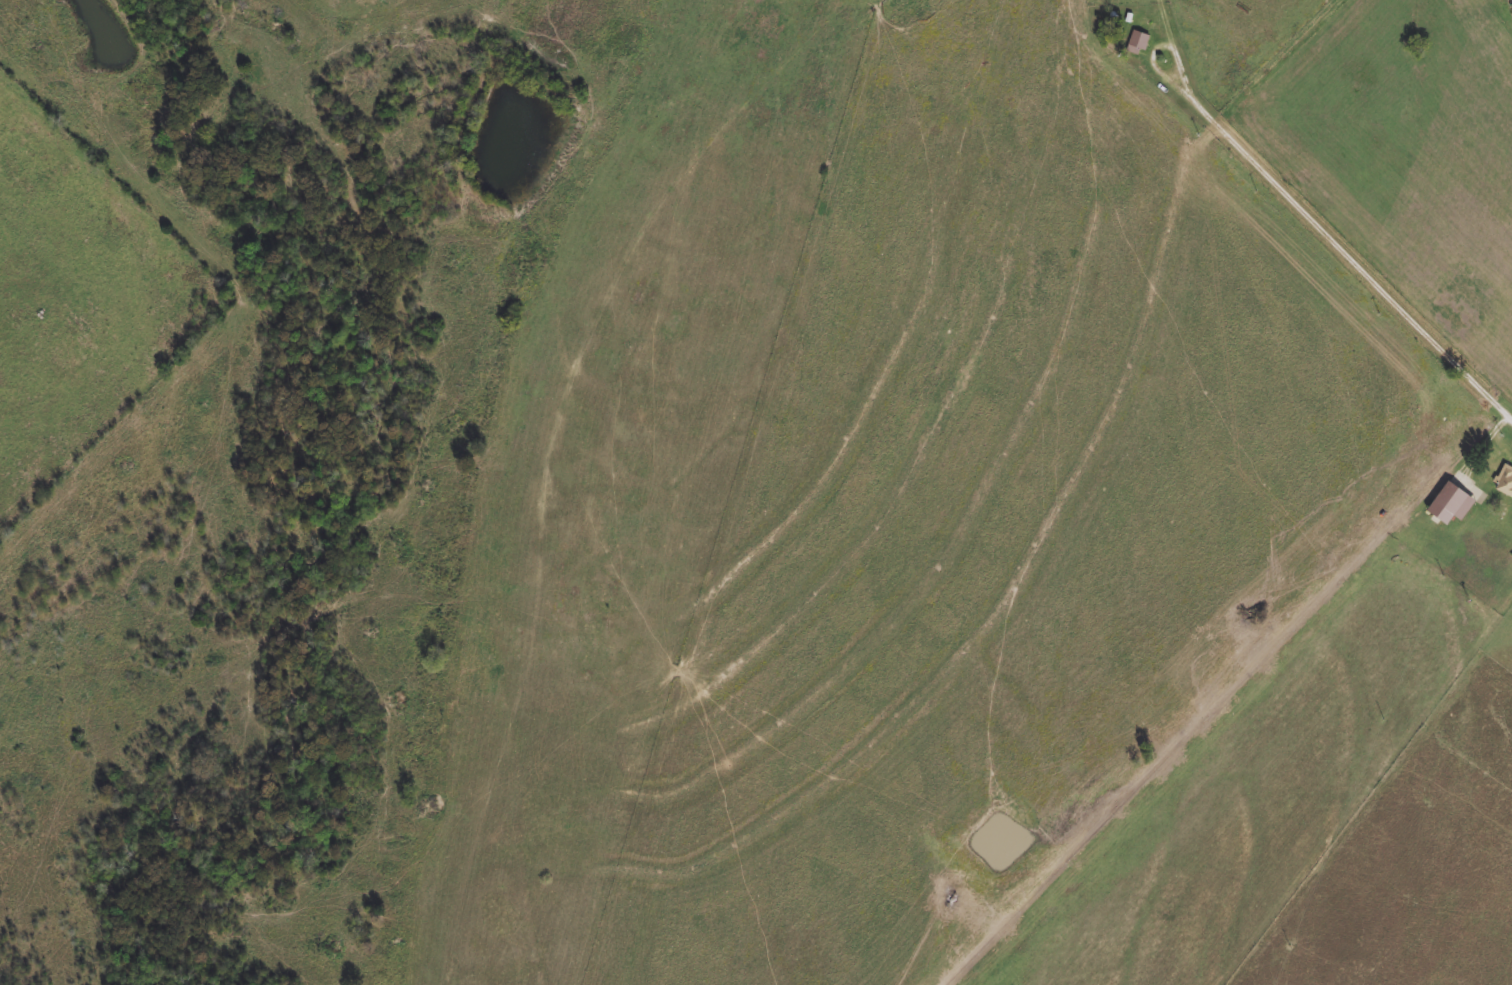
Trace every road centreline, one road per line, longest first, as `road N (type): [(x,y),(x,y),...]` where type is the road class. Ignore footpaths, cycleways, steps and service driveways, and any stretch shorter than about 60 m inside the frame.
road 1 (residential): [(1511,421),(1183,83),(1176,52)]

